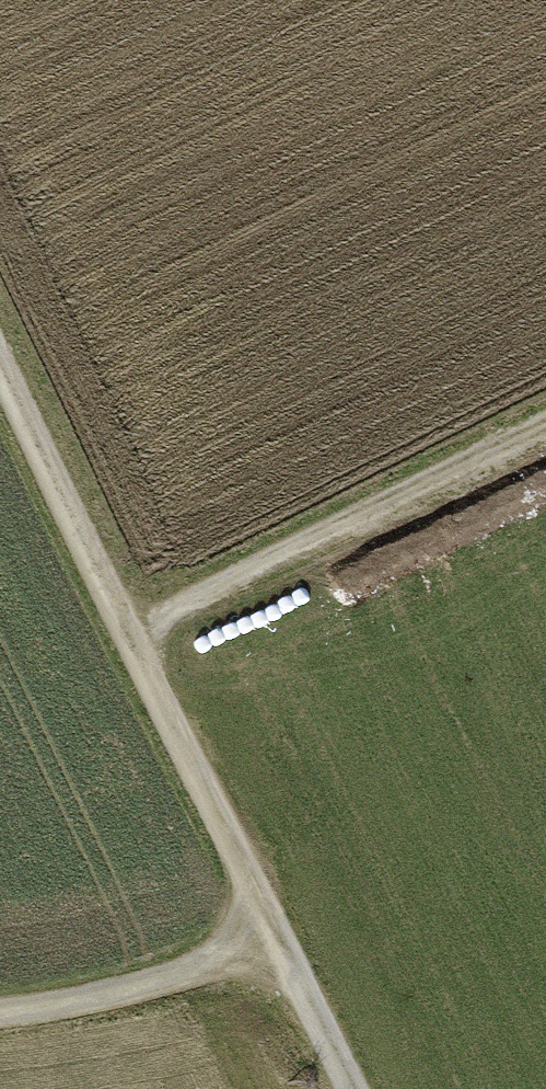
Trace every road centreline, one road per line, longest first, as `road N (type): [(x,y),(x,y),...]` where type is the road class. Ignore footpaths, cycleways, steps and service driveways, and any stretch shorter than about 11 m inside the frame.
road 1 (track): [(0,346),(350,1088)]
road 2 (track): [(545,436),(134,637)]
road 3 (track): [(284,949),(0,1011)]

